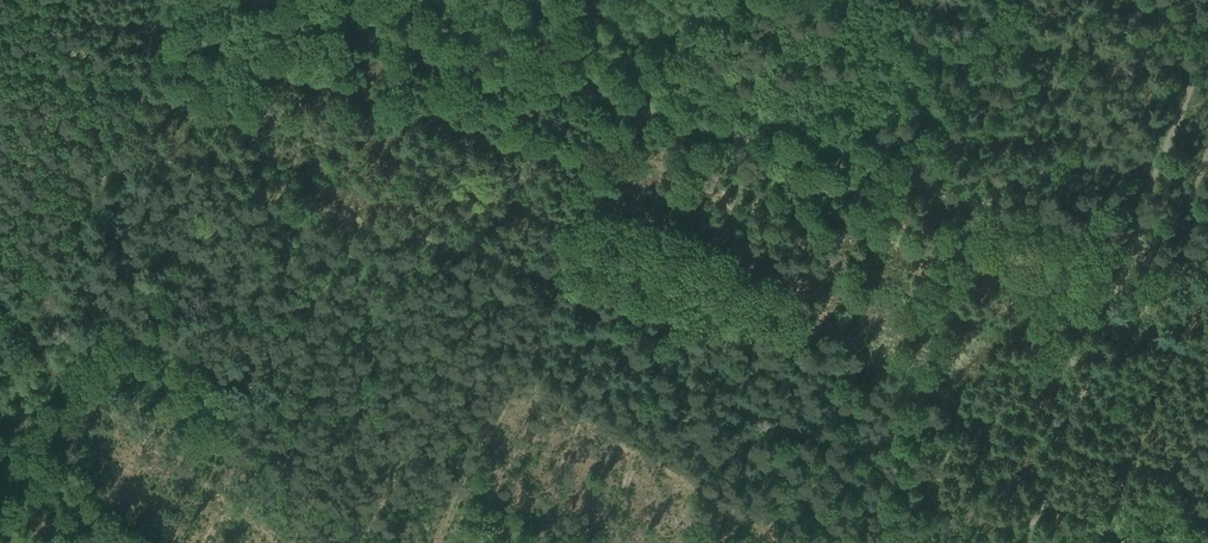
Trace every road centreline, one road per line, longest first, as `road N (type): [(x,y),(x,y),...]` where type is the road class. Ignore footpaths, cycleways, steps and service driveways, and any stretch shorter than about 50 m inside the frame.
road 1 (track): [(251,0),(1207,268)]
road 2 (track): [(1028,542),(1207,57)]

